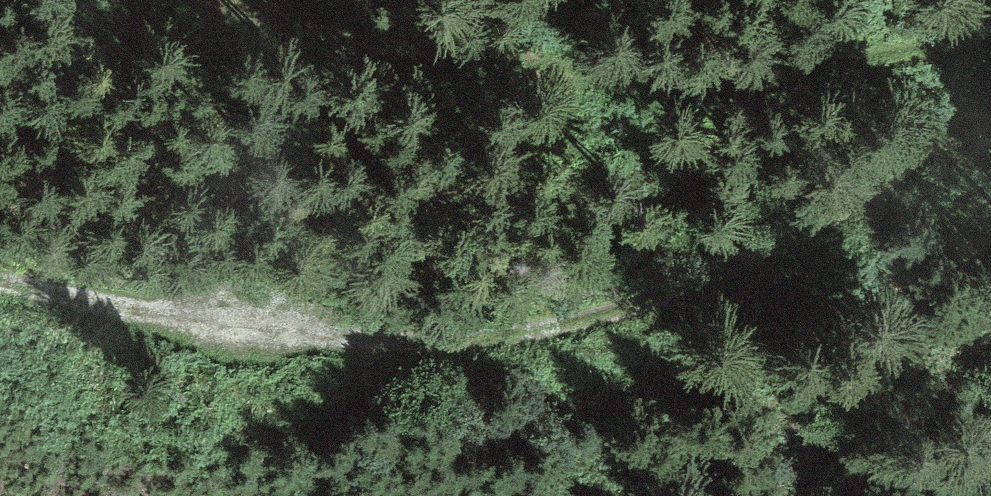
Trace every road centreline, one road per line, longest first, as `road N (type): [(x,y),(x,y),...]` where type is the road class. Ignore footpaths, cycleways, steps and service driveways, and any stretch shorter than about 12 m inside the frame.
road 1 (track): [(0,285),(288,337),(490,341),(677,289),(853,201),(990,102)]
road 2 (track): [(235,0),(472,59),(664,74),(788,68),(990,20)]

